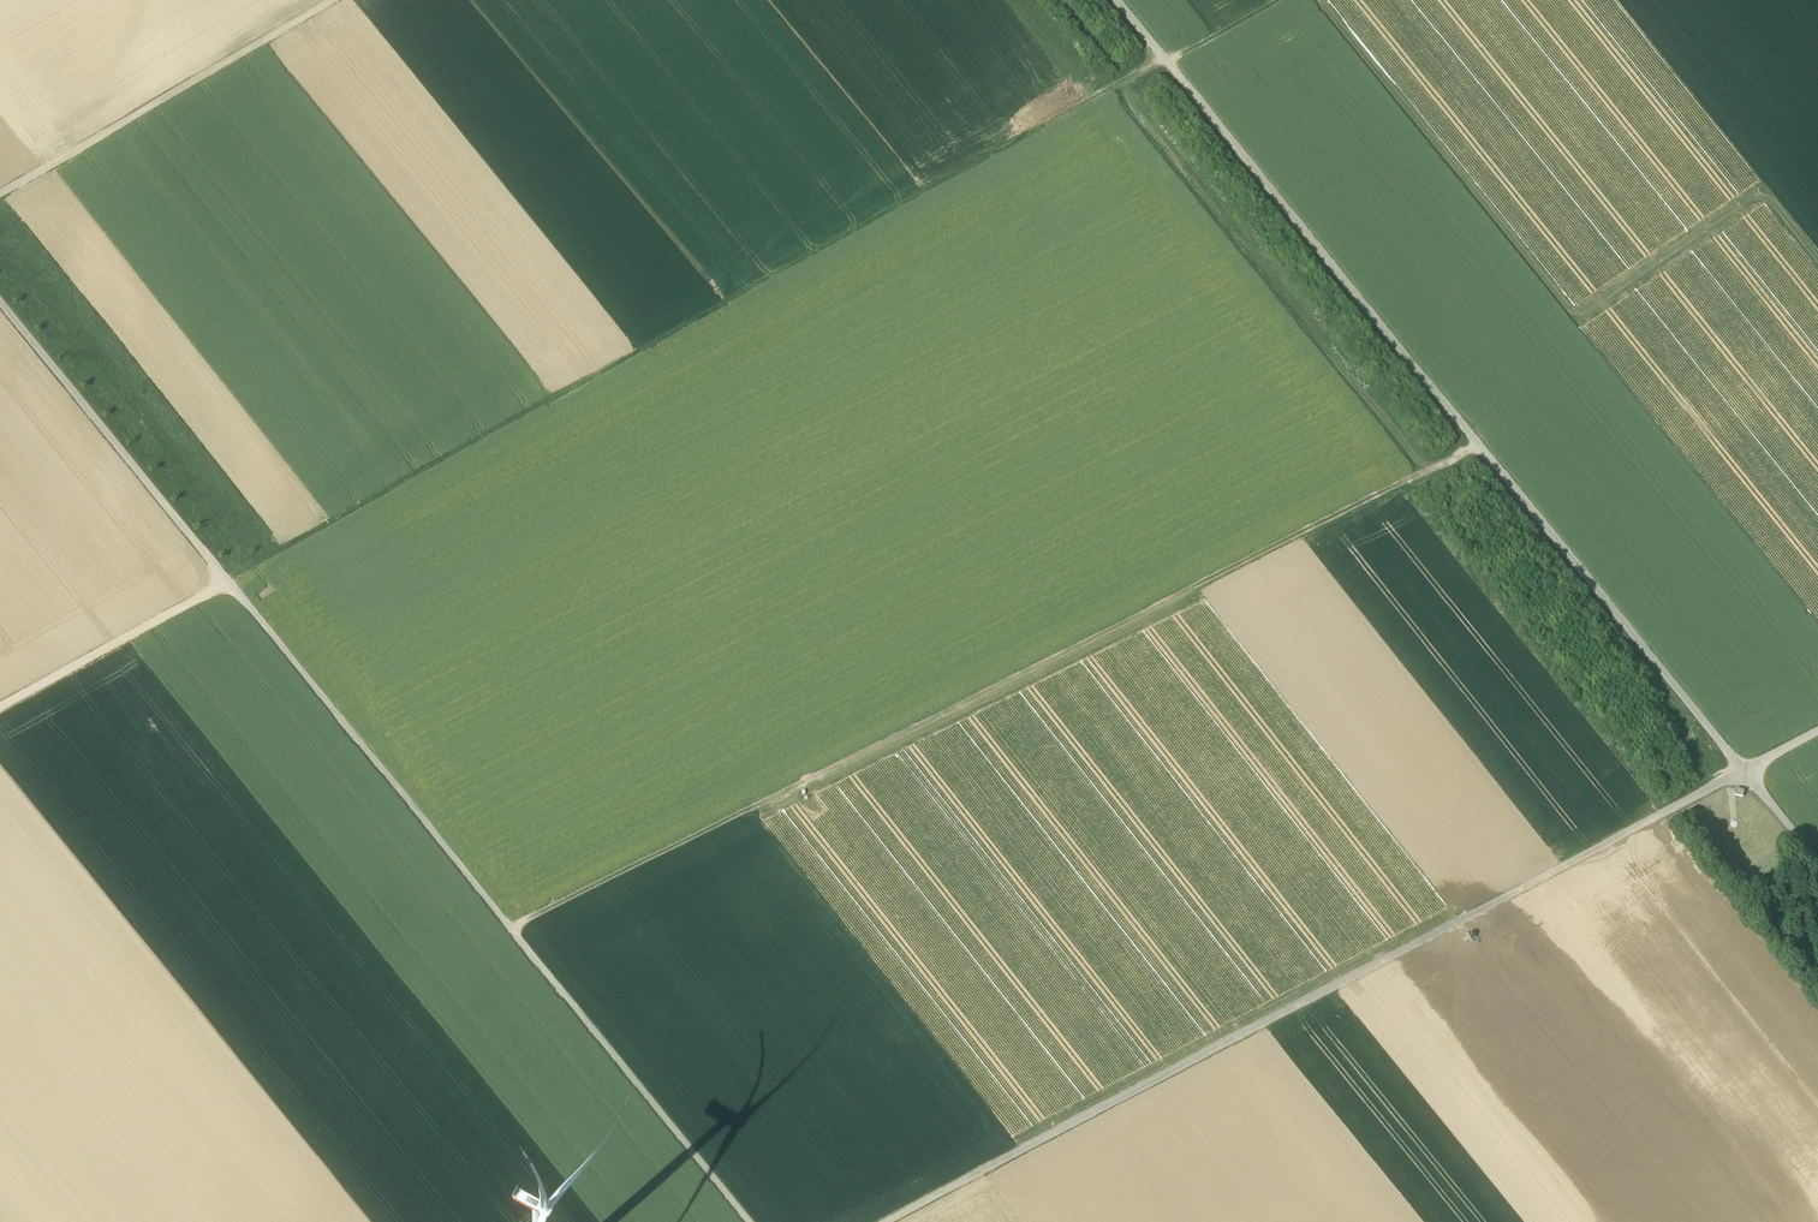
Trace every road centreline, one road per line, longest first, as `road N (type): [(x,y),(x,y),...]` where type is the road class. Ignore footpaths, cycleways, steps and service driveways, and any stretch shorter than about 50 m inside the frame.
road 1 (track): [(1288,0),(1165,59),(227,581)]
road 2 (track): [(749,1221),(0,296)]
road 3 (track): [(517,934),(1486,450)]
road 4 (track): [(1119,0),(1743,770)]
road 5 (track): [(1743,770),(889,1221)]
road 6 (track): [(0,201),(350,0)]
road 7 (track): [(0,711),(227,581)]

